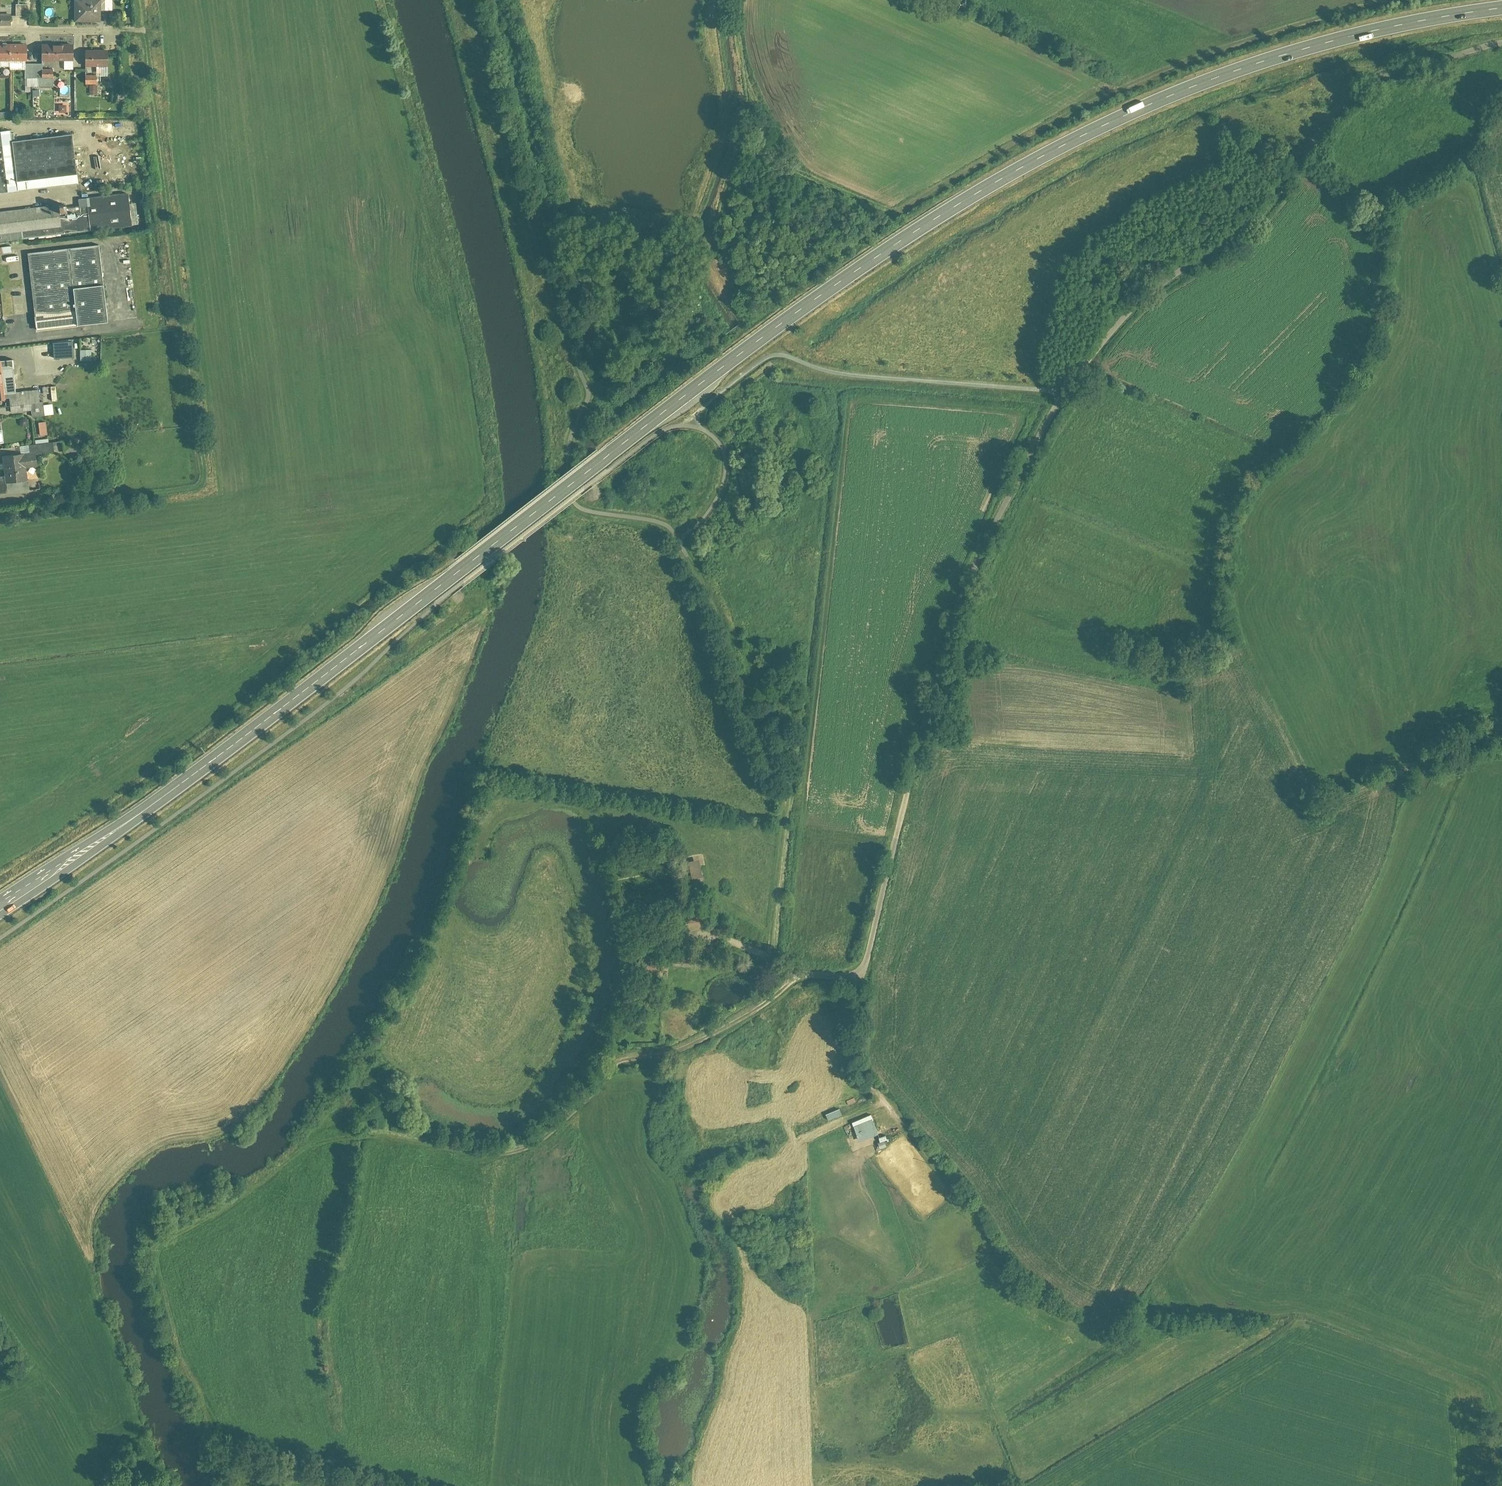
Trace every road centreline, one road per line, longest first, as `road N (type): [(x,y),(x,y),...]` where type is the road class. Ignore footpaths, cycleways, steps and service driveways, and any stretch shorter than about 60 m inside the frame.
road 1 (primary): [(0,910),(102,840),(806,302),(999,180),(1219,76),(1390,27),(1501,8)]
road 2 (residential): [(1501,45),(1403,69),(1362,89),(1257,220),(1136,305),(1090,358),(1063,393),(986,541),(951,627),(861,975),(795,975),(771,955)]
road 3 (track): [(1020,1290),(1001,1272),(979,1220),(865,1076),(856,1037),(861,975)]

